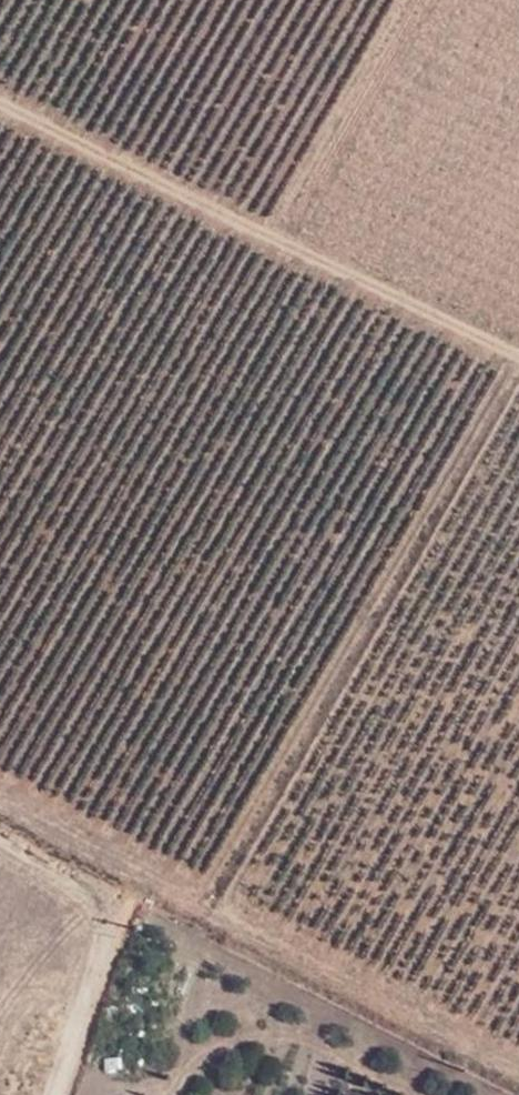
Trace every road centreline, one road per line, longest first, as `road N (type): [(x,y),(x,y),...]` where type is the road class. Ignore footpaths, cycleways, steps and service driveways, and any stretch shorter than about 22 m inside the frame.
road 1 (track): [(518,374),(206,909),(106,864)]
road 2 (track): [(0,105),(518,356)]
road 3 (track): [(206,909),(518,1071)]
road 4 (track): [(407,0),(266,233)]

